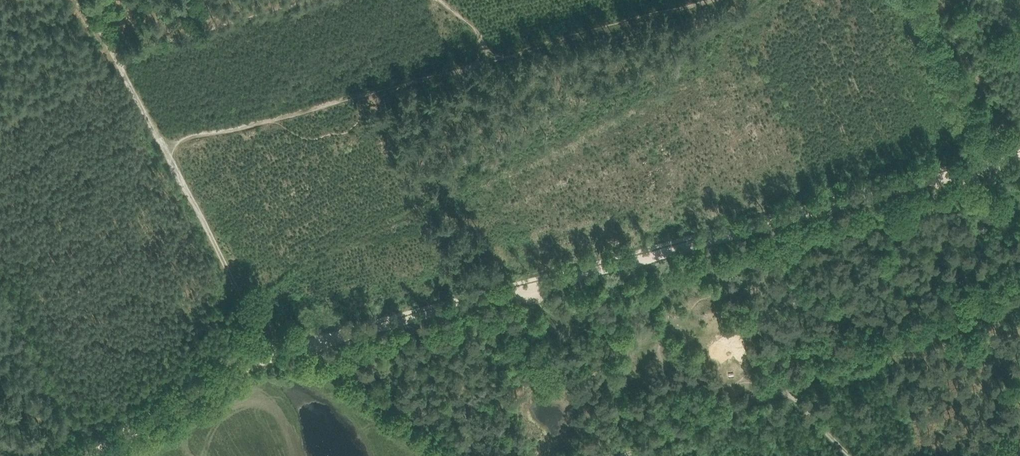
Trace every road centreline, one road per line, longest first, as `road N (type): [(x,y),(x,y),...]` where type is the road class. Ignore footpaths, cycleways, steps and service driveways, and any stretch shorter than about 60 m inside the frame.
road 1 (track): [(273,350),(163,153),(706,0)]
road 2 (track): [(274,354),(990,163)]
road 3 (track): [(790,397),(1019,298)]
road 4 (track): [(845,455),(790,397),(656,455)]
road 5 (track): [(86,455),(274,354)]
road 6 (track): [(112,61),(310,0)]
road 7 (track): [(463,455),(293,344)]
road 8 (track): [(990,163),(913,0)]
road 9 (track): [(79,0),(163,153)]

